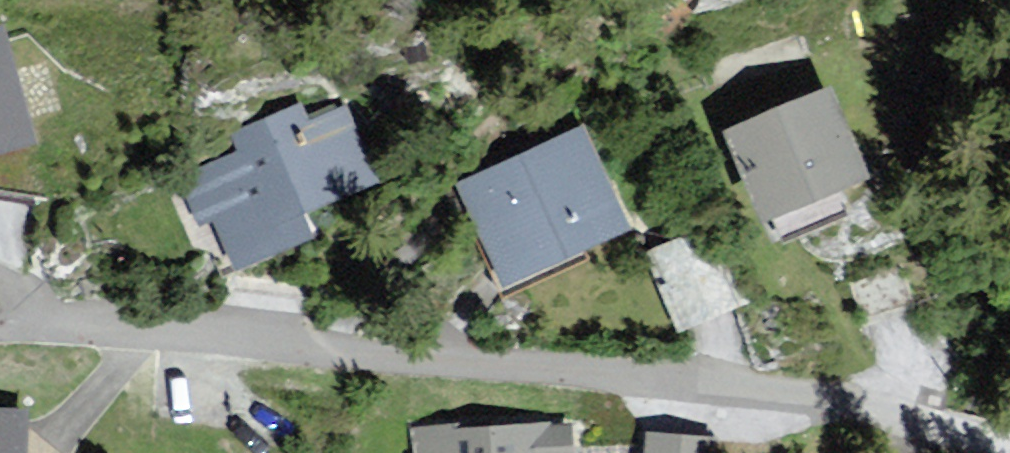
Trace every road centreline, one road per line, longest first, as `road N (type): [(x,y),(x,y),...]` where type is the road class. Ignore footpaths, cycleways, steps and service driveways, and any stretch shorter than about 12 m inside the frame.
road 1 (residential): [(967,452),(597,384),(77,320),(0,322)]

